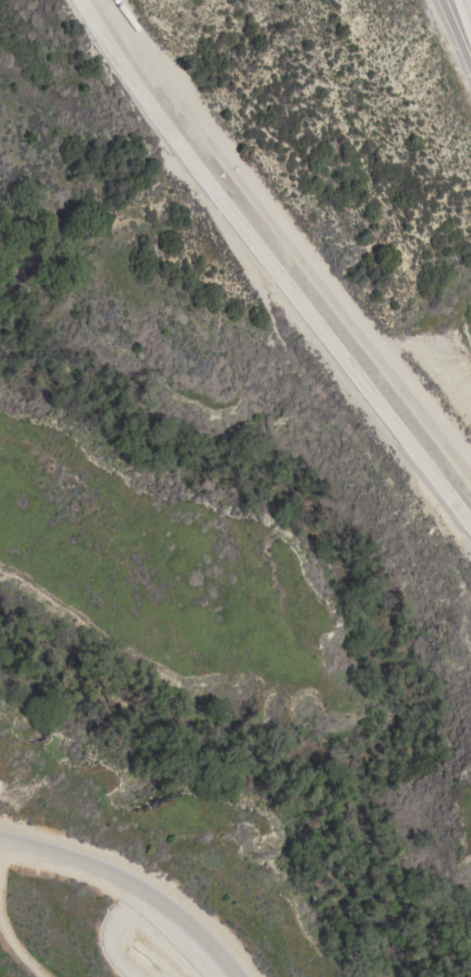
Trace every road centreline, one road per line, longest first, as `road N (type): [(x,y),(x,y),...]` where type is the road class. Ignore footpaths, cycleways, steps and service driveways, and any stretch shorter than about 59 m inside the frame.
road 1 (tertiary): [(85,0),(148,97),(470,518)]
road 2 (residential): [(242,976),(211,931),(126,885),(0,845)]

